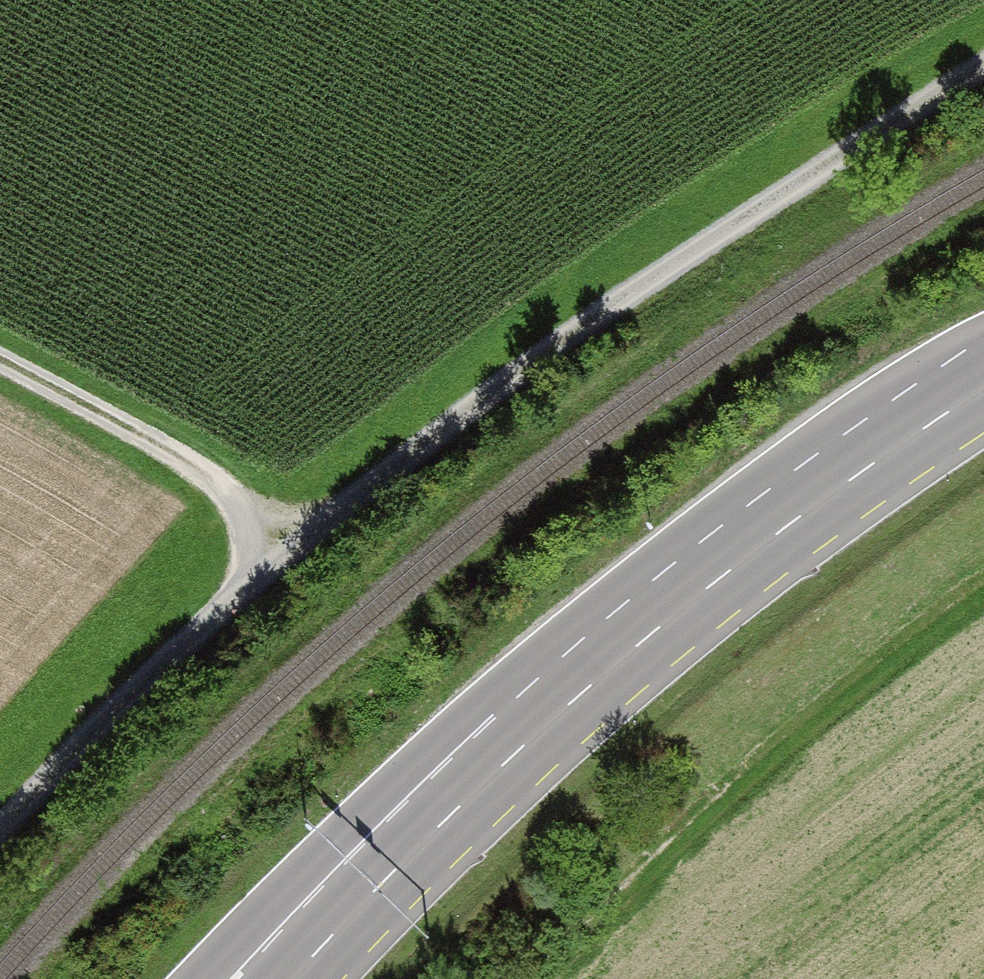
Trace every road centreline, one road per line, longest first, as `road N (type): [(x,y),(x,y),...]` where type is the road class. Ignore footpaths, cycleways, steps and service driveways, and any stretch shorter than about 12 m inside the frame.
road 1 (track): [(0,830),(279,548),(615,304),(983,72)]
road 2 (track): [(564,978),(685,842),(921,635),(983,598)]
road 3 (secondary): [(579,668),(418,768),(195,978)]
road 4 (secondary): [(579,668),(814,485),(983,383)]
road 5 (secondary): [(294,978),(525,748),(579,668)]
road 6 (track): [(279,548),(229,495),(161,446),(0,362)]

